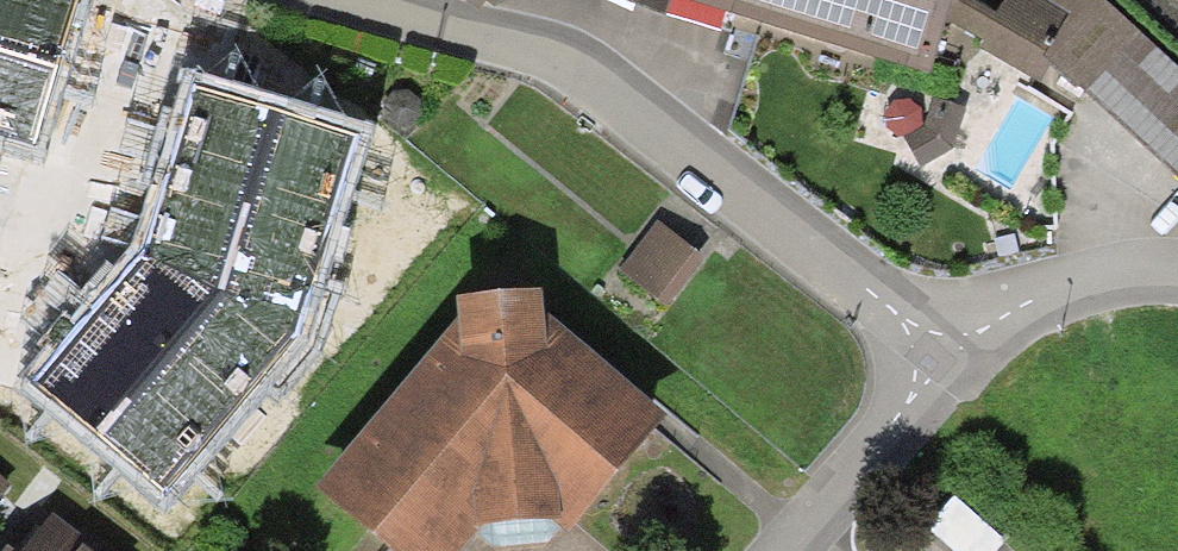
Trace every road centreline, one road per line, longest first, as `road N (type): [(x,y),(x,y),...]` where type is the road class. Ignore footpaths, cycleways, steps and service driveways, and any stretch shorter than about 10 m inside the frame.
road 1 (residential): [(364,0),(583,77),(870,296),(940,363)]
road 2 (residential): [(1177,282),(1137,278),(1045,294),(940,363)]
road 3 (residential): [(940,363),(775,550)]

